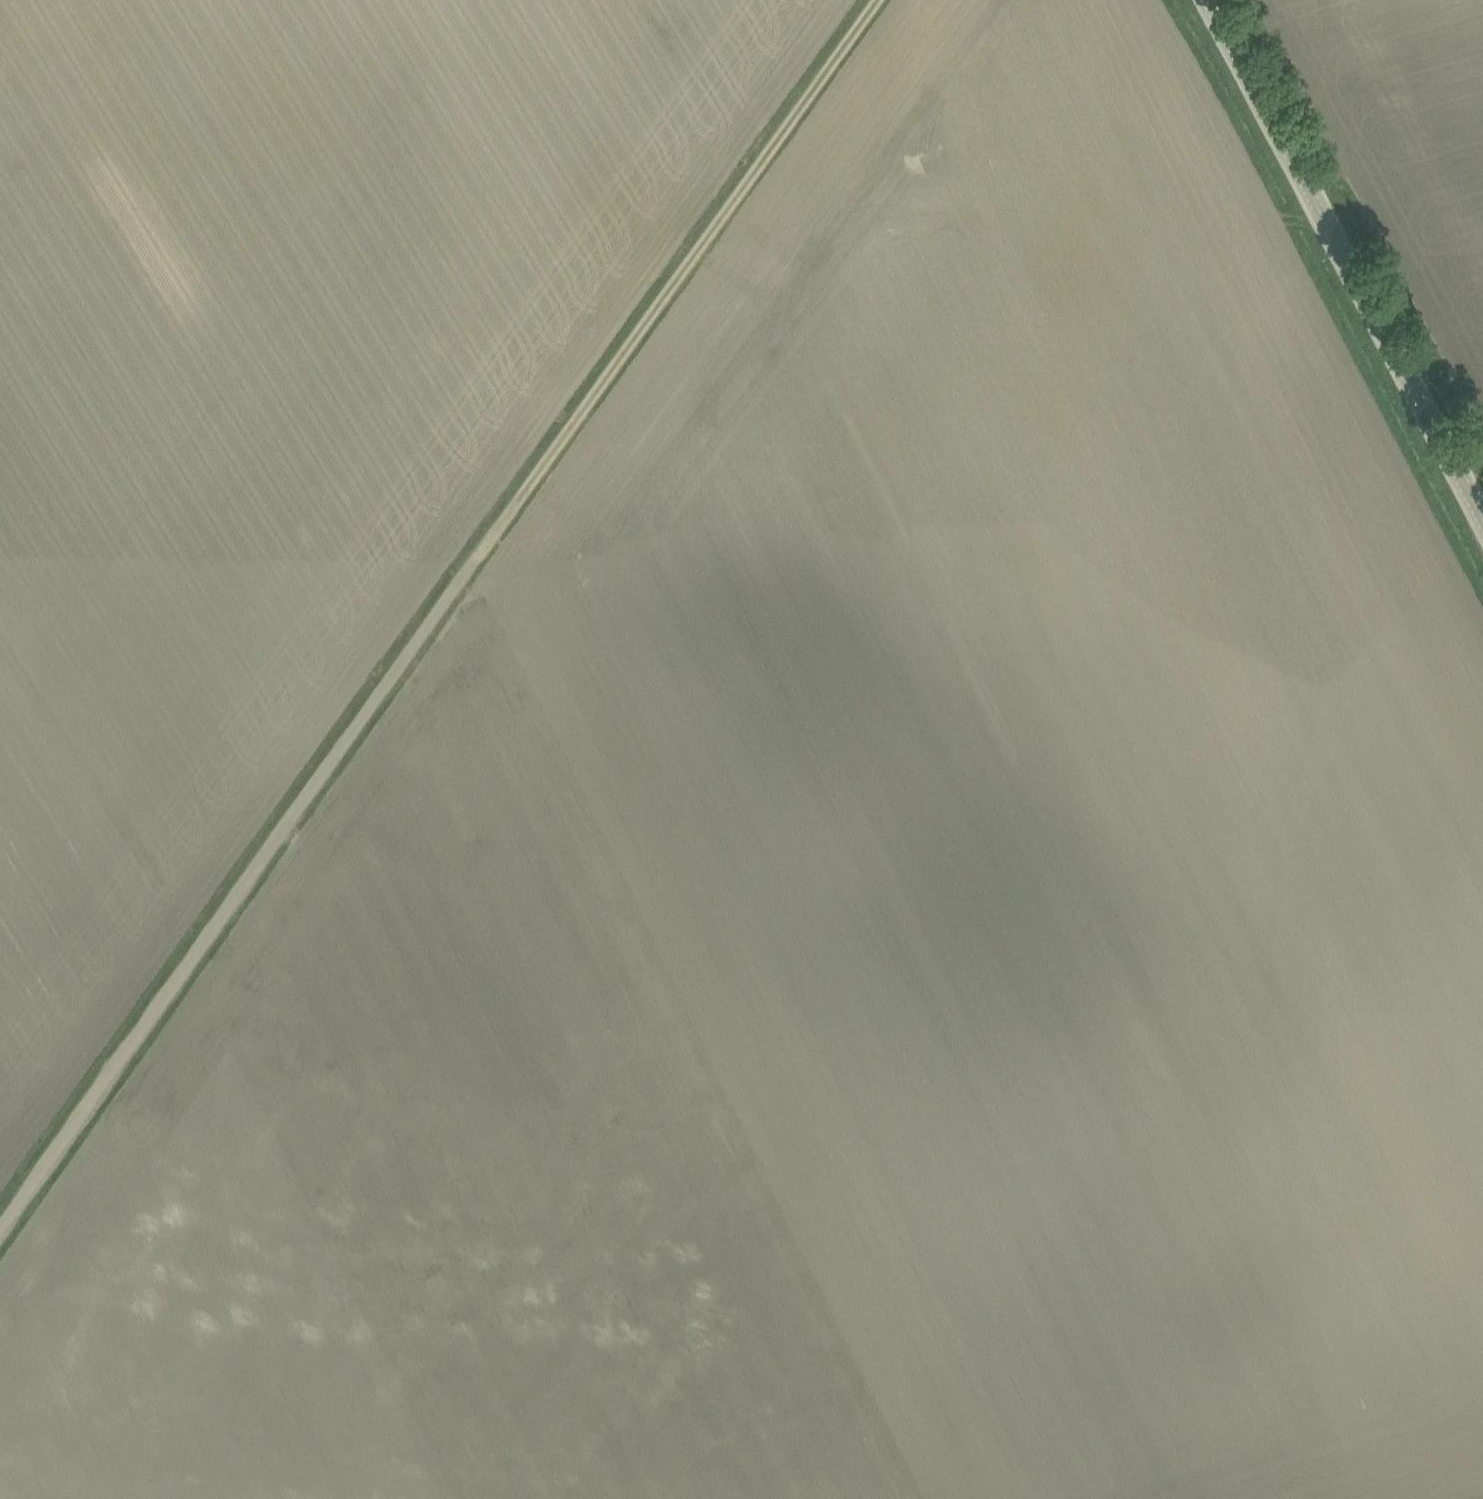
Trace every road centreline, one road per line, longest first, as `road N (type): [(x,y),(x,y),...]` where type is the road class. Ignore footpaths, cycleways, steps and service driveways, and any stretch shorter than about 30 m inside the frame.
road 1 (track): [(0,1231),(883,0)]
road 2 (tertiary): [(1482,499),(1213,0)]

